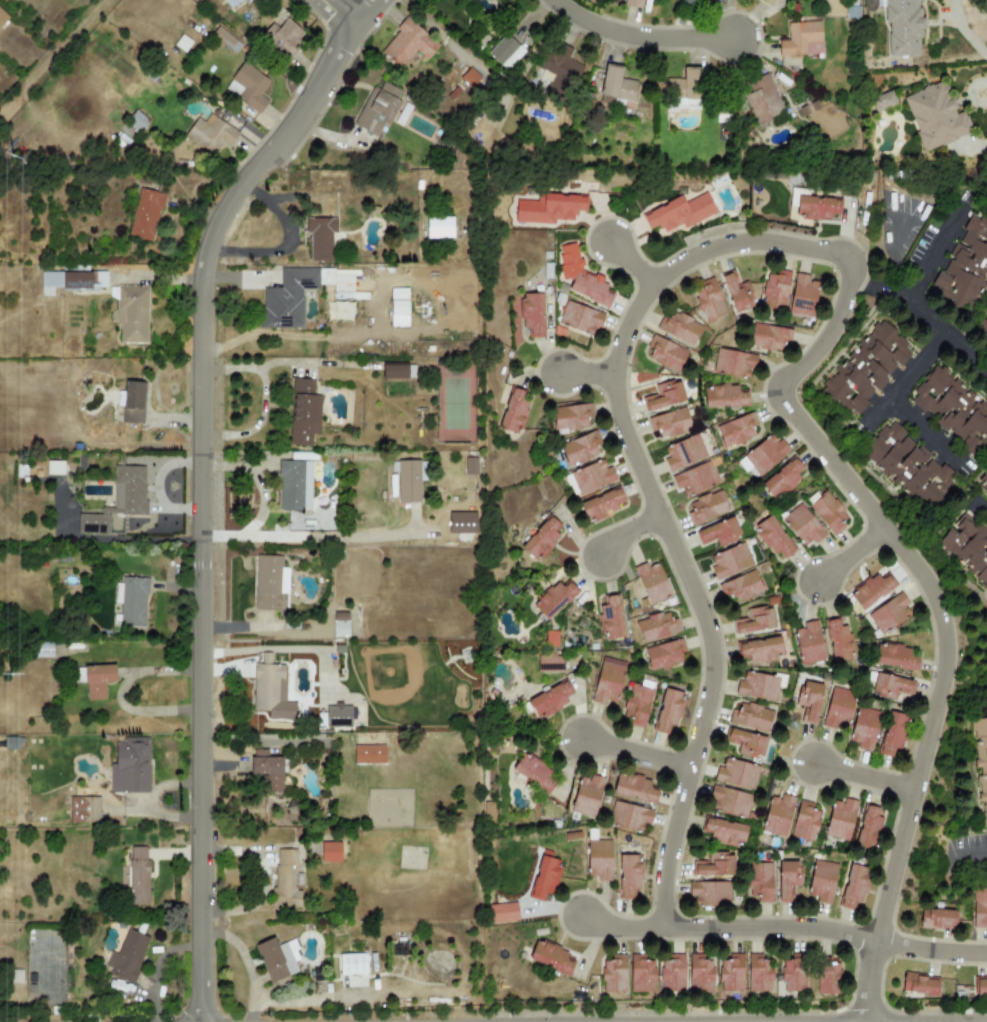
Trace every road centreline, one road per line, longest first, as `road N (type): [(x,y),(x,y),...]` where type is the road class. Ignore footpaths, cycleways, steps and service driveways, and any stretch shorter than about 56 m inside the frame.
road 1 (residential): [(882,938),(951,666),(952,623),(933,576),(778,384),(838,319),(853,250),(767,237),(728,240),(675,264),(644,295),(621,349),(623,412),(715,646),(714,681),(673,846),(667,925)]
road 2 (residential): [(201,1021),(217,252),(247,184),(312,101),(373,0)]
road 3 (residential): [(882,938),(837,926),(667,925)]
road 4 (residential): [(209,538),(406,533)]
road 5 (residential): [(573,0),(622,24),(742,29)]
road 6 (residential): [(986,362),(868,282)]
road 7 (residential): [(854,442),(947,335)]
road 8 (residential): [(905,306),(964,198)]

